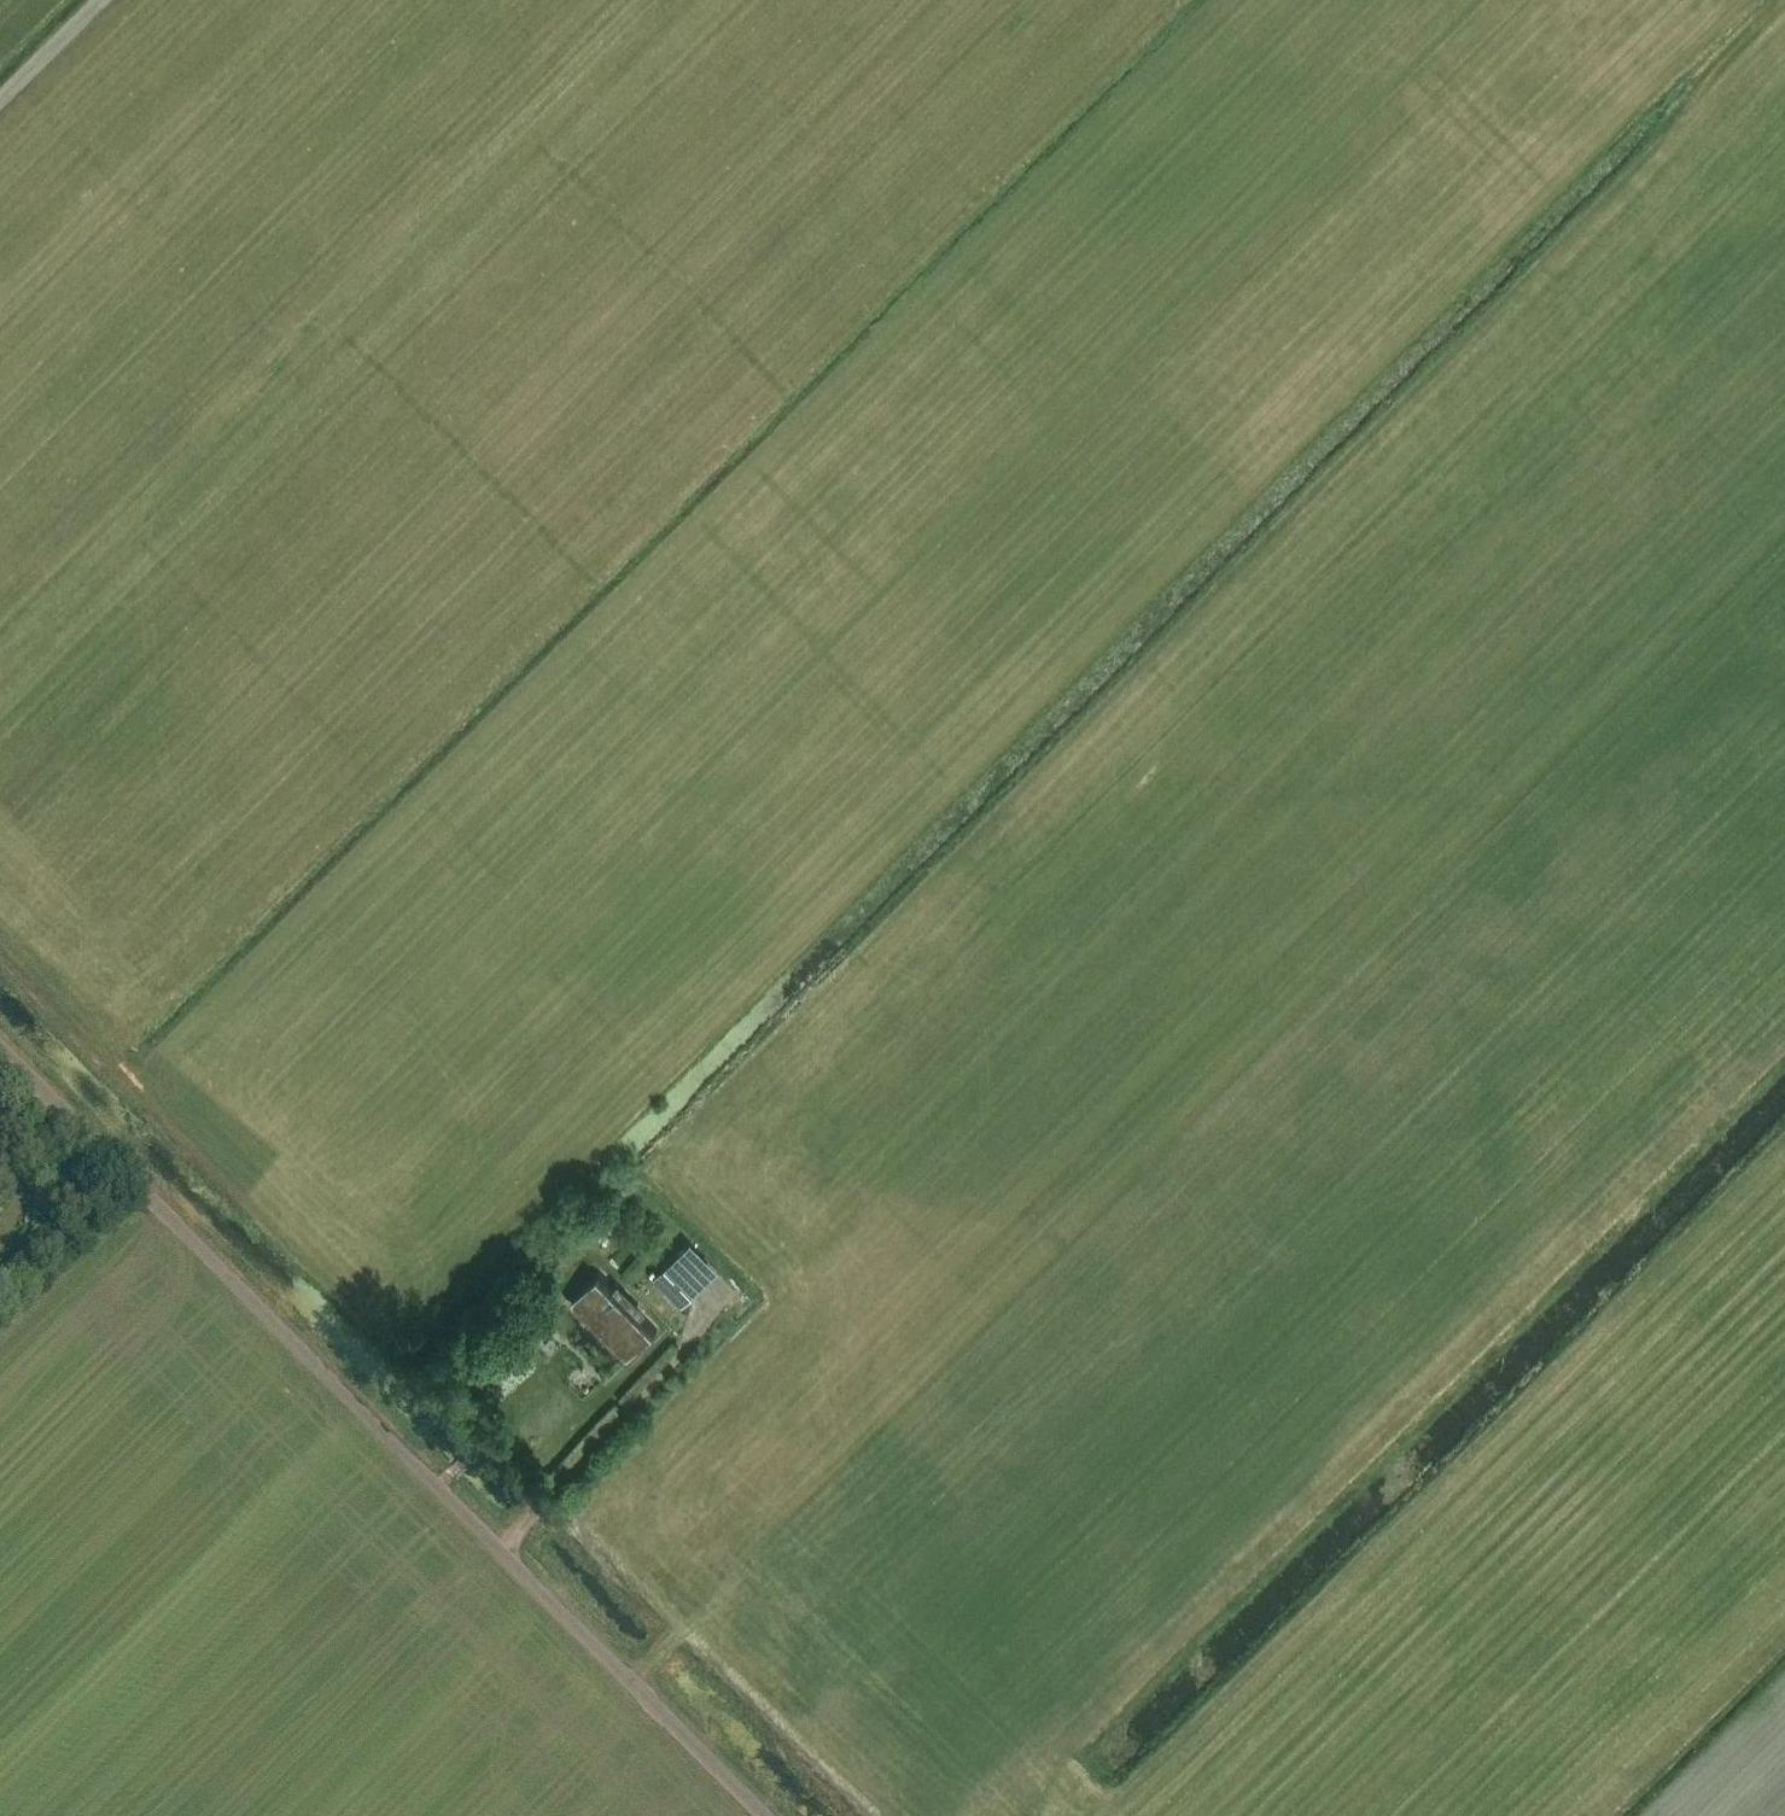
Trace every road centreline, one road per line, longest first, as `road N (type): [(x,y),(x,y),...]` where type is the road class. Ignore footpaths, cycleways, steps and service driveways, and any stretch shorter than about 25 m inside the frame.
road 1 (unclassified): [(763,1815),(0,1050)]
road 2 (track): [(0,105),(104,0)]

